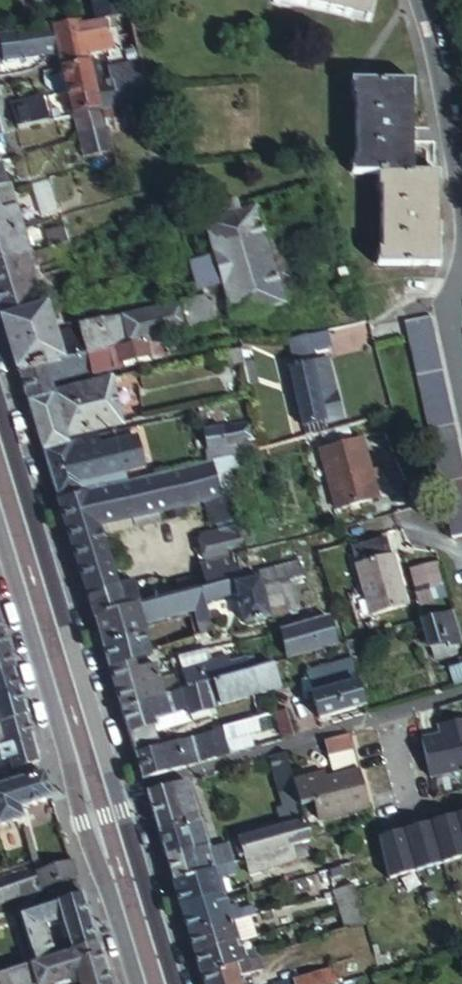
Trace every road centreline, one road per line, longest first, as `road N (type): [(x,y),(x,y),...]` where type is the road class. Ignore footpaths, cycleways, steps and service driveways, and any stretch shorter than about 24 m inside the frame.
road 1 (secondary): [(118,796),(0,409)]
road 2 (residential): [(118,796),(461,694)]
road 3 (secondary): [(0,529),(68,760)]
road 4 (secondary): [(68,760),(138,983)]
road 5 (secondary): [(175,983),(118,796)]
road 6 (unclassified): [(419,0),(461,164)]

